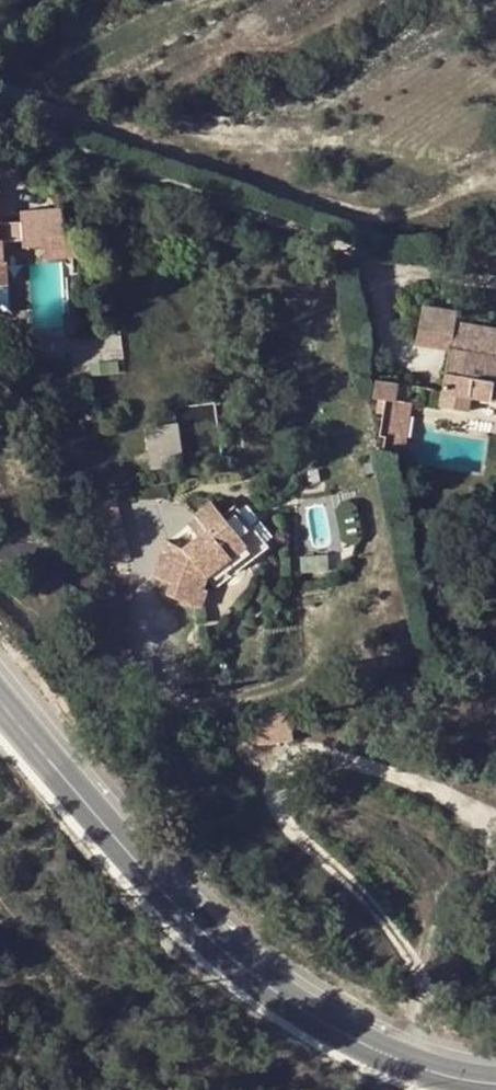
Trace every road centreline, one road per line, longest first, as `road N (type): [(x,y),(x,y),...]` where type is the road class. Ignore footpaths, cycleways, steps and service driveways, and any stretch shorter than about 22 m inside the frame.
road 1 (tertiary): [(495,1074),(420,1060),(337,1022),(205,928),(0,704)]

